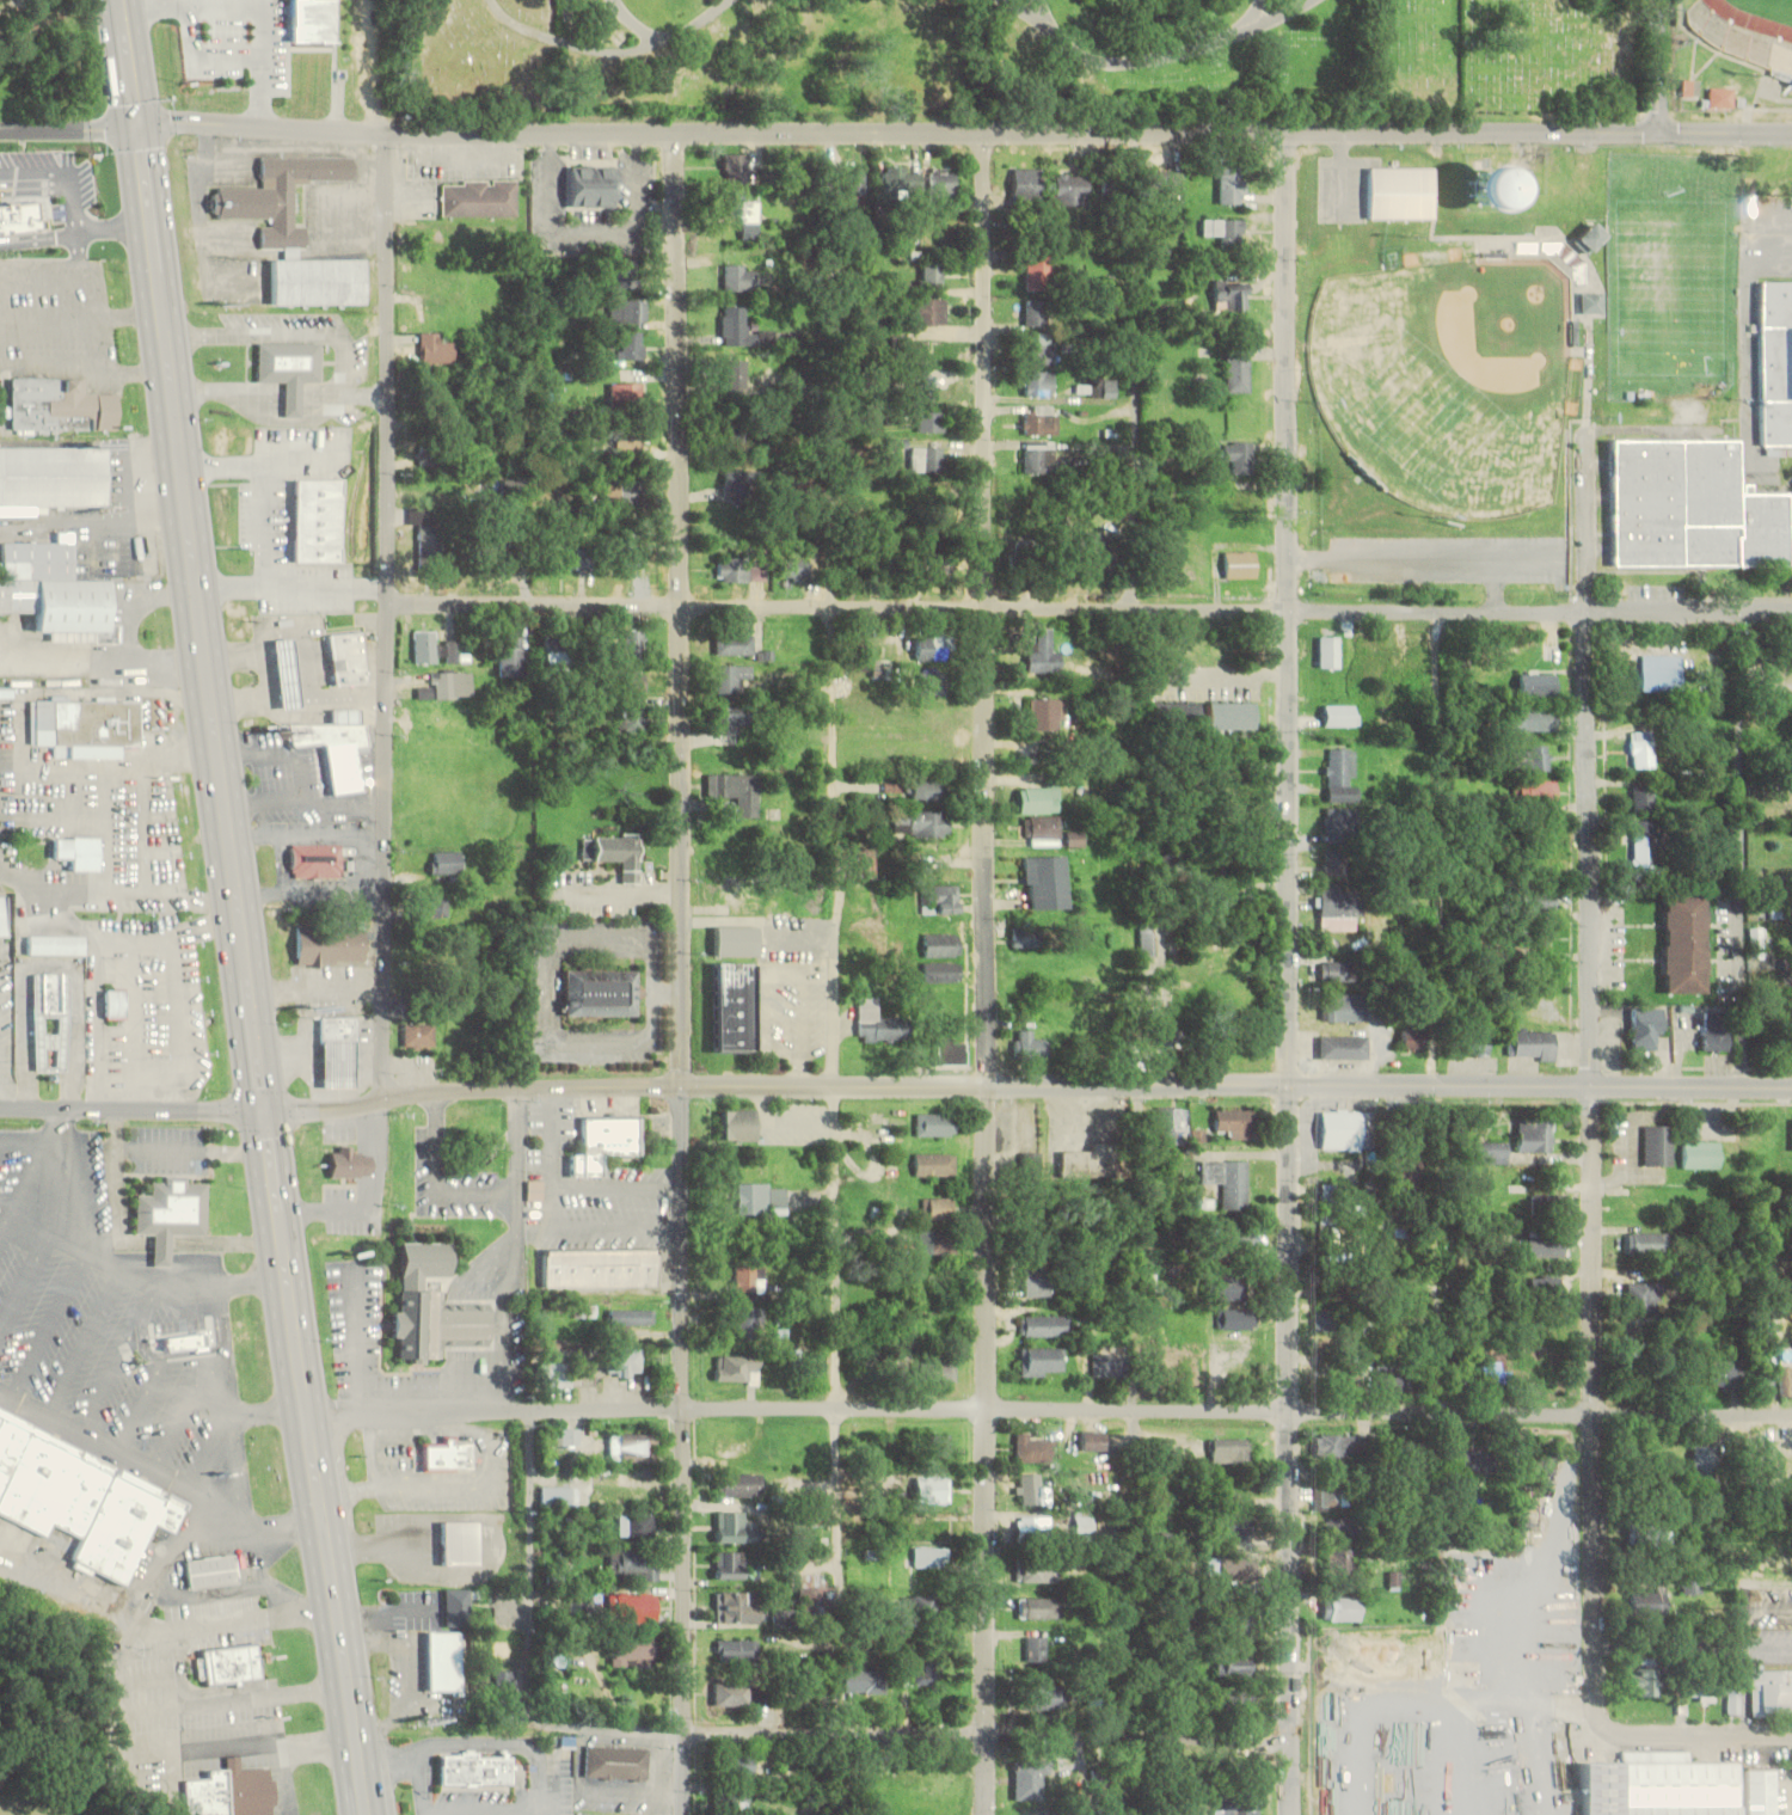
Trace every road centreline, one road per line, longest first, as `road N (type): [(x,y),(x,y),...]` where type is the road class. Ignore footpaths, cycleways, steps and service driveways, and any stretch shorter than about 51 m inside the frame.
road 1 (residential): [(1290,1814),(1288,128)]
road 2 (residential): [(987,1814),(986,128)]
road 3 (residential): [(685,1814),(680,129)]
road 4 (tertiary): [(140,122),(391,130),(1134,127),(1791,136)]
road 5 (residential): [(1791,1416),(309,1417)]
road 6 (primary): [(309,1417),(122,0)]
road 7 (residential): [(1791,613),(387,606)]
road 8 (residential): [(1603,1724),(1590,1419),(1591,418)]
road 9 (tertiary): [(1791,1090),(685,1083)]
road 10 (residential): [(385,1097),(391,130)]
road 11 (tertiary): [(685,1083),(508,1085),(301,1106),(0,1106)]
road 12 (residential): [(1290,1746),(683,1729)]
road 13 (primary): [(367,1814),(309,1417)]
road 14 (residential): [(1791,1740),(1638,1740),(1603,1724)]
road 15 (residential): [(683,1729),(497,1724)]
road 16 (tertiary): [(0,128),(140,122)]
road 17 (tertiary): [(1659,134),(1658,0)]

